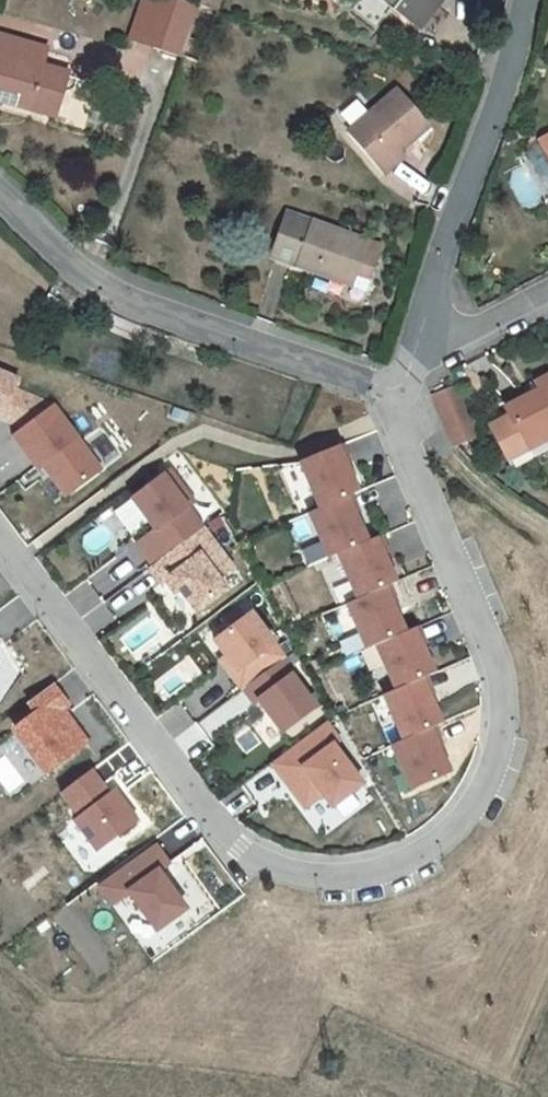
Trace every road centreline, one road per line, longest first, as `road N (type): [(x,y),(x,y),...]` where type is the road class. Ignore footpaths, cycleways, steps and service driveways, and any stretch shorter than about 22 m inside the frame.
road 1 (residential): [(394,395),(492,704),(474,787),(450,824),(413,853),(358,874),(318,872),(249,841),(0,514)]
road 2 (residential): [(394,395),(128,302),(84,275),(0,193)]
road 3 (residential): [(422,337),(517,64),(528,0)]
road 4 (track): [(394,395),(447,457),(547,529)]
road 5 (residential): [(547,291),(462,336),(422,337)]

